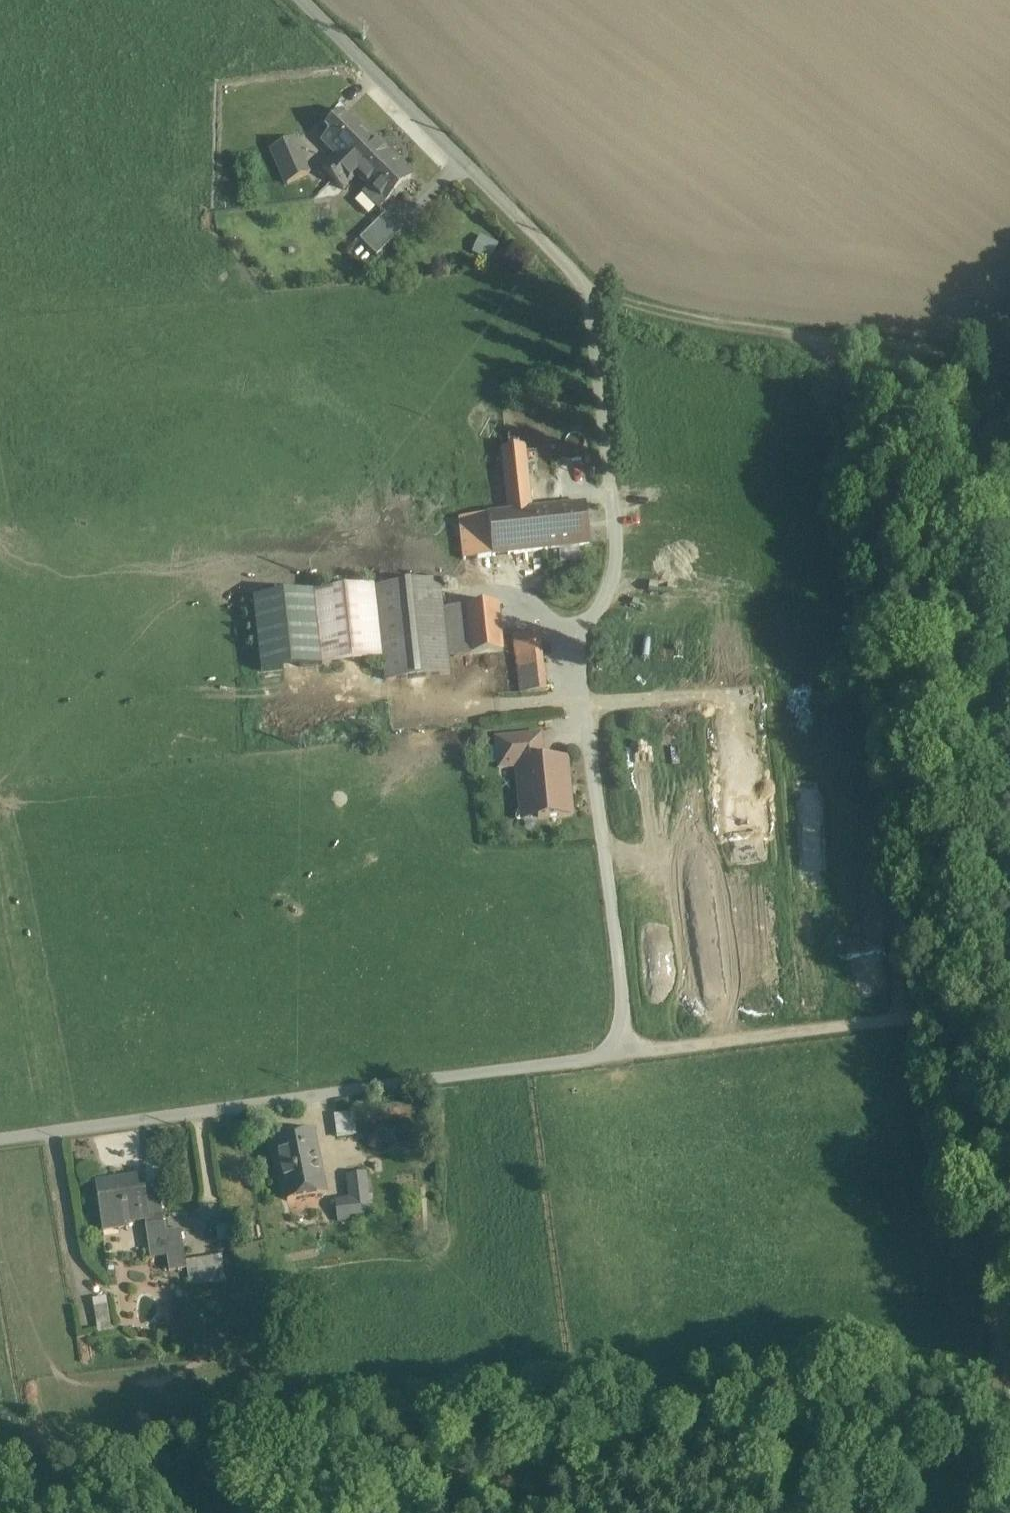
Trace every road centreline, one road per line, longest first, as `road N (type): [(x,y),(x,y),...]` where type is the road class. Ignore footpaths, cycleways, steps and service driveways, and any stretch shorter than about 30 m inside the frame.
road 1 (track): [(1009,1477),(978,1340),(952,1008),(903,735),(881,540),(822,348)]
road 2 (track): [(0,1136),(952,1008)]
road 3 (track): [(604,1055),(621,1018),(580,683),(584,636),(612,582),(619,527),(598,297)]
road 4 (unclassified): [(598,297),(304,0)]
road 5 (track): [(822,348),(598,297)]
road 6 (track): [(822,348),(1009,353)]
road 7 (track): [(881,540),(972,468),(1009,419)]

